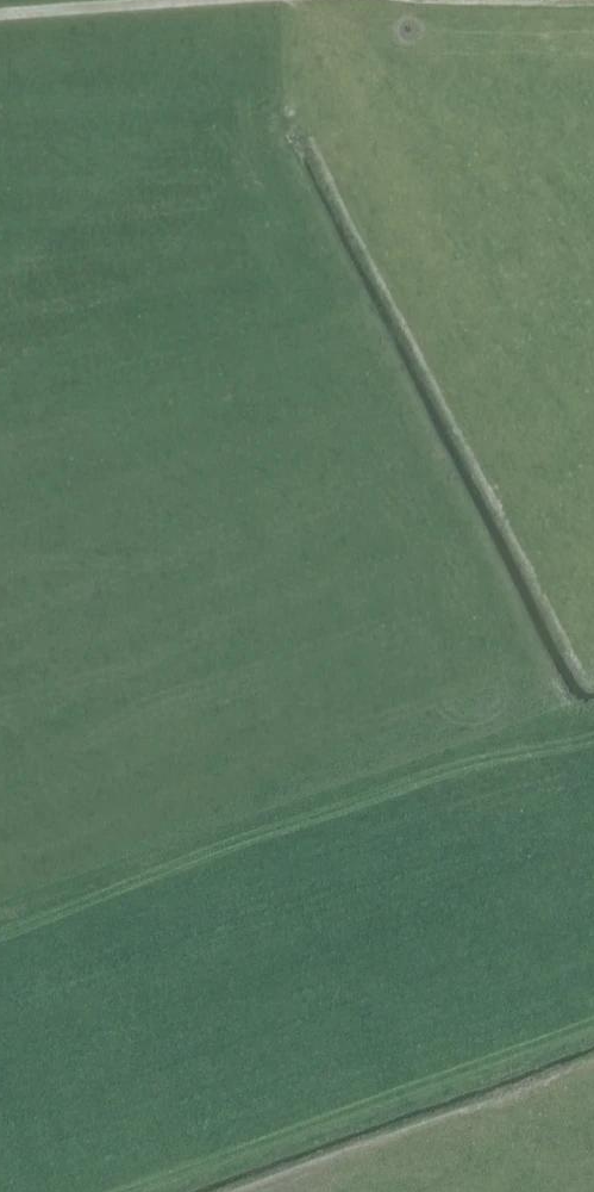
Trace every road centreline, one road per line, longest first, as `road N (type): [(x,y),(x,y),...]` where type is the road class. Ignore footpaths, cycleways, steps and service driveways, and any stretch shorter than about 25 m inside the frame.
road 1 (track): [(184,0),(0,12)]

